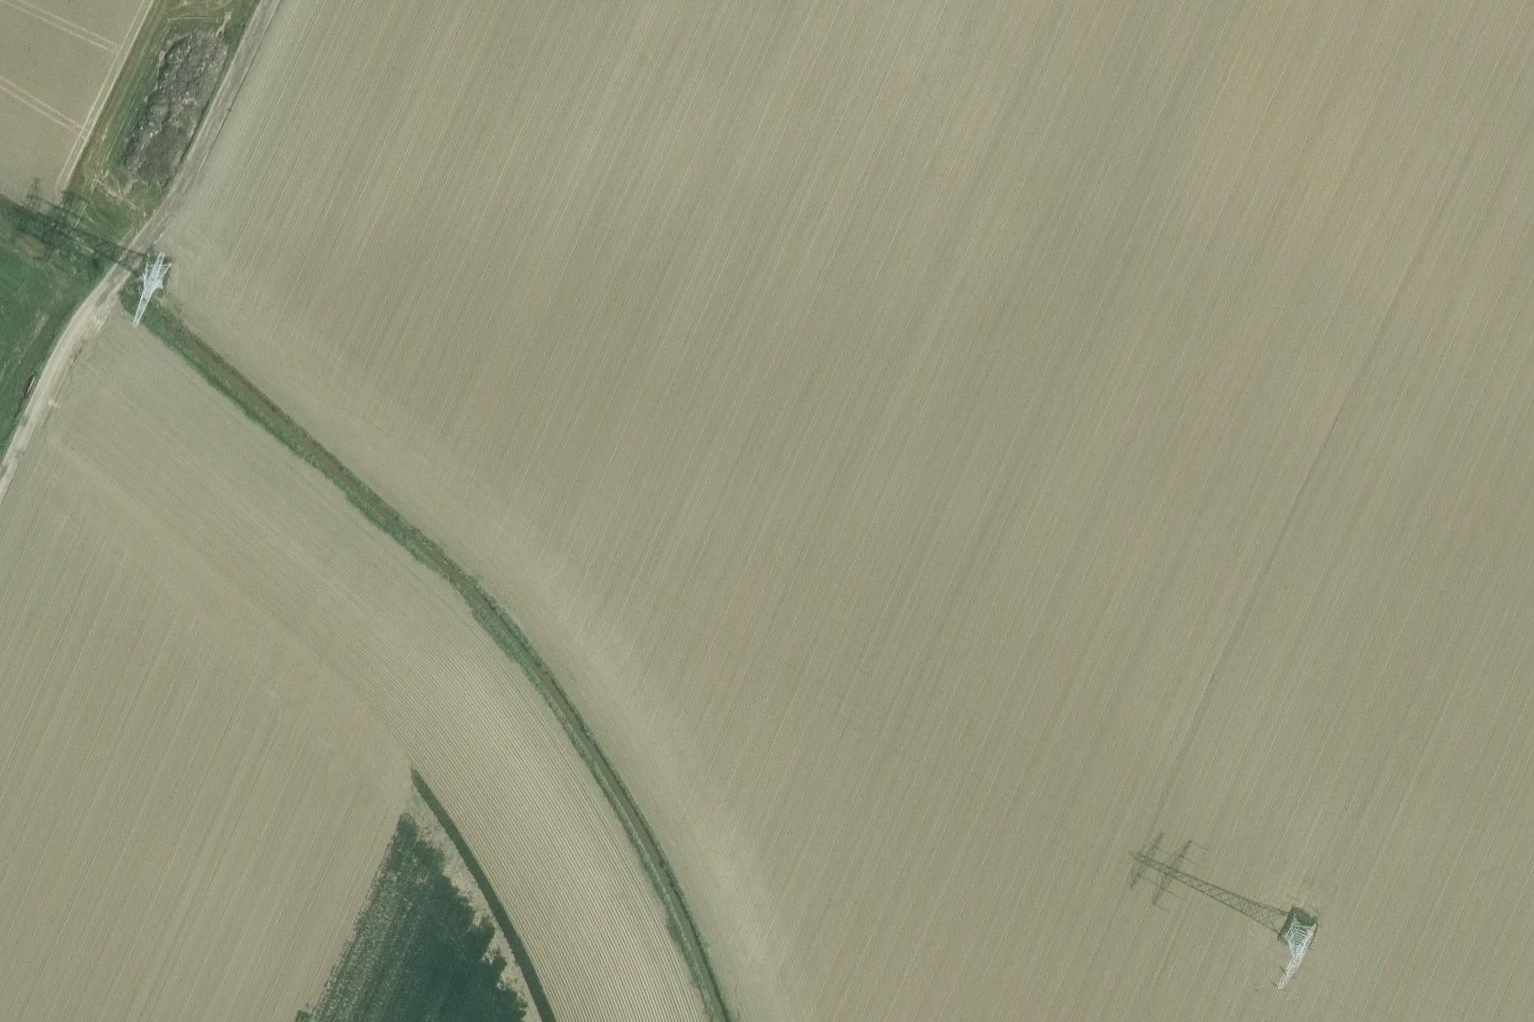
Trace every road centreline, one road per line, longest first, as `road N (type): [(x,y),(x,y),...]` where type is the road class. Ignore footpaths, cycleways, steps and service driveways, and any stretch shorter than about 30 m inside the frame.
road 1 (track): [(0,487),(64,343),(172,209),(272,0)]

